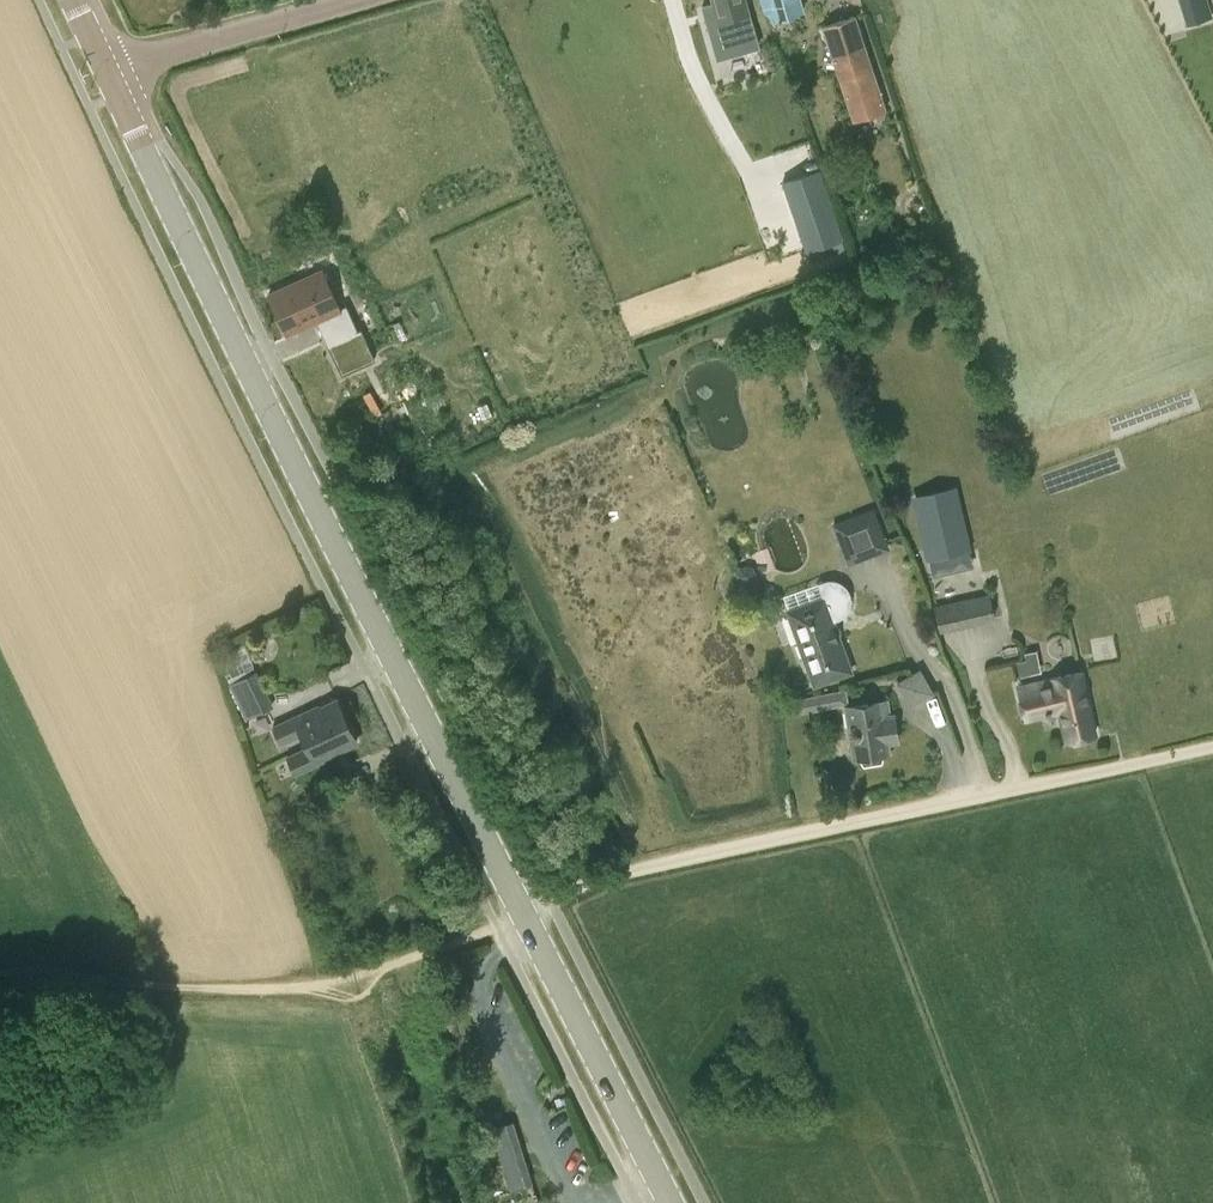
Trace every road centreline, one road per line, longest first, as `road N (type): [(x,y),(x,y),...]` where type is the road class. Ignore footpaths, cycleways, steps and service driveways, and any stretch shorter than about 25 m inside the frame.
road 1 (secondary): [(672,1202),(287,450),(106,68)]
road 2 (track): [(390,967),(600,879),(1212,747)]
road 3 (track): [(0,978),(318,985)]
road 4 (tertiary): [(106,68),(356,0)]

